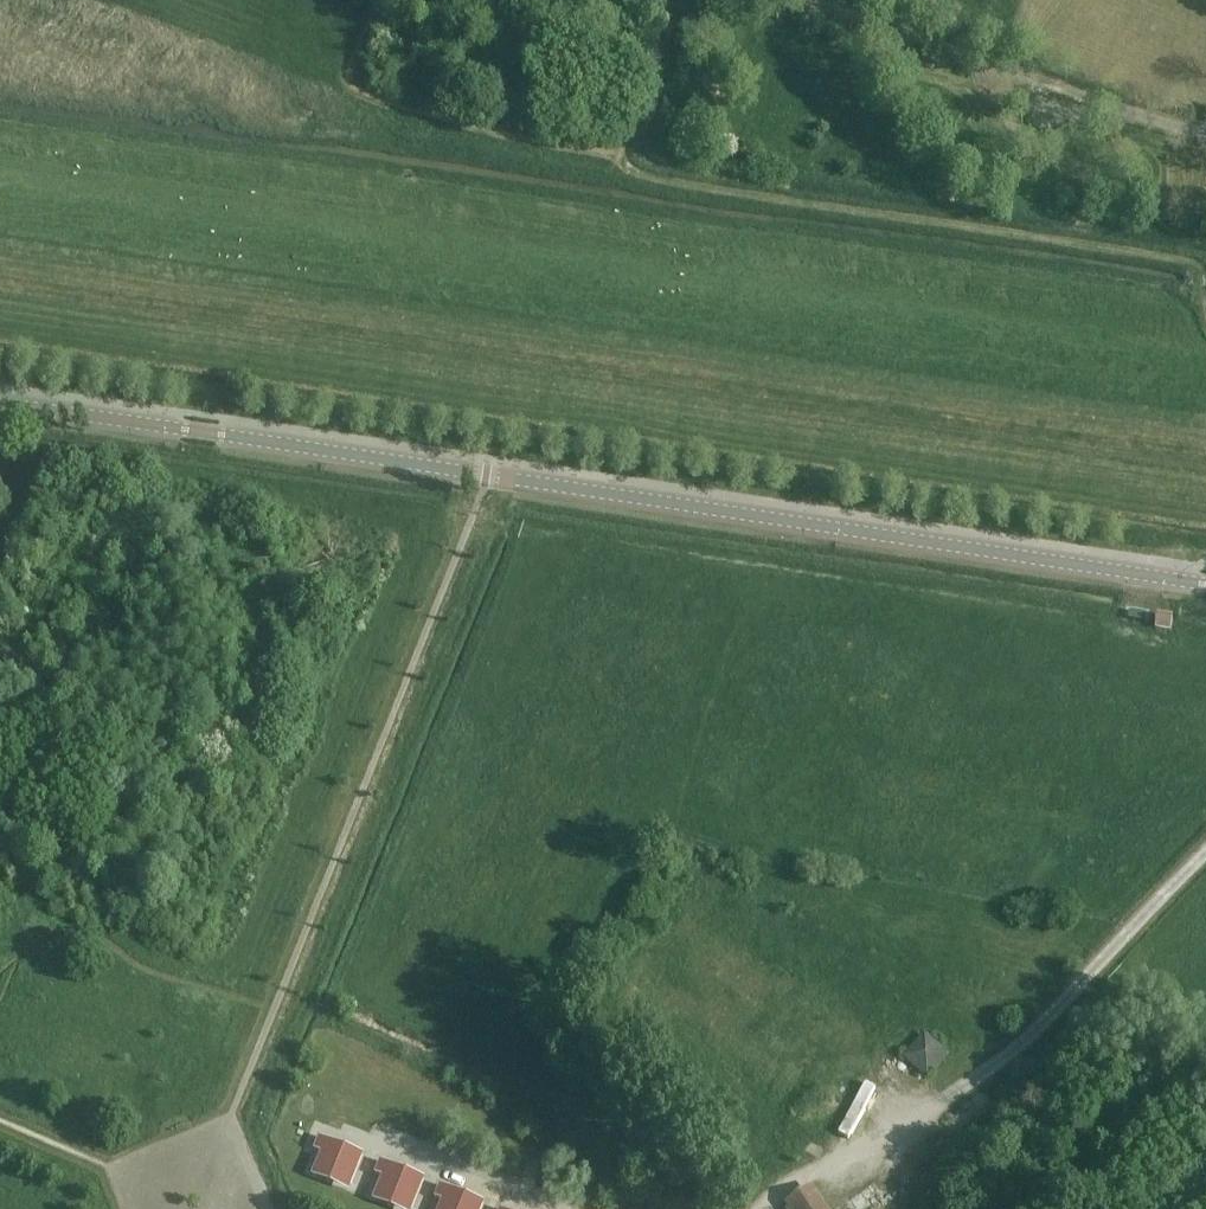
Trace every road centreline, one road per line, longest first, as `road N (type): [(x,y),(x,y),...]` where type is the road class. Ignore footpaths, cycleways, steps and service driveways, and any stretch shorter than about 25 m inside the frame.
road 1 (tertiary): [(1205,584),(0,401)]

